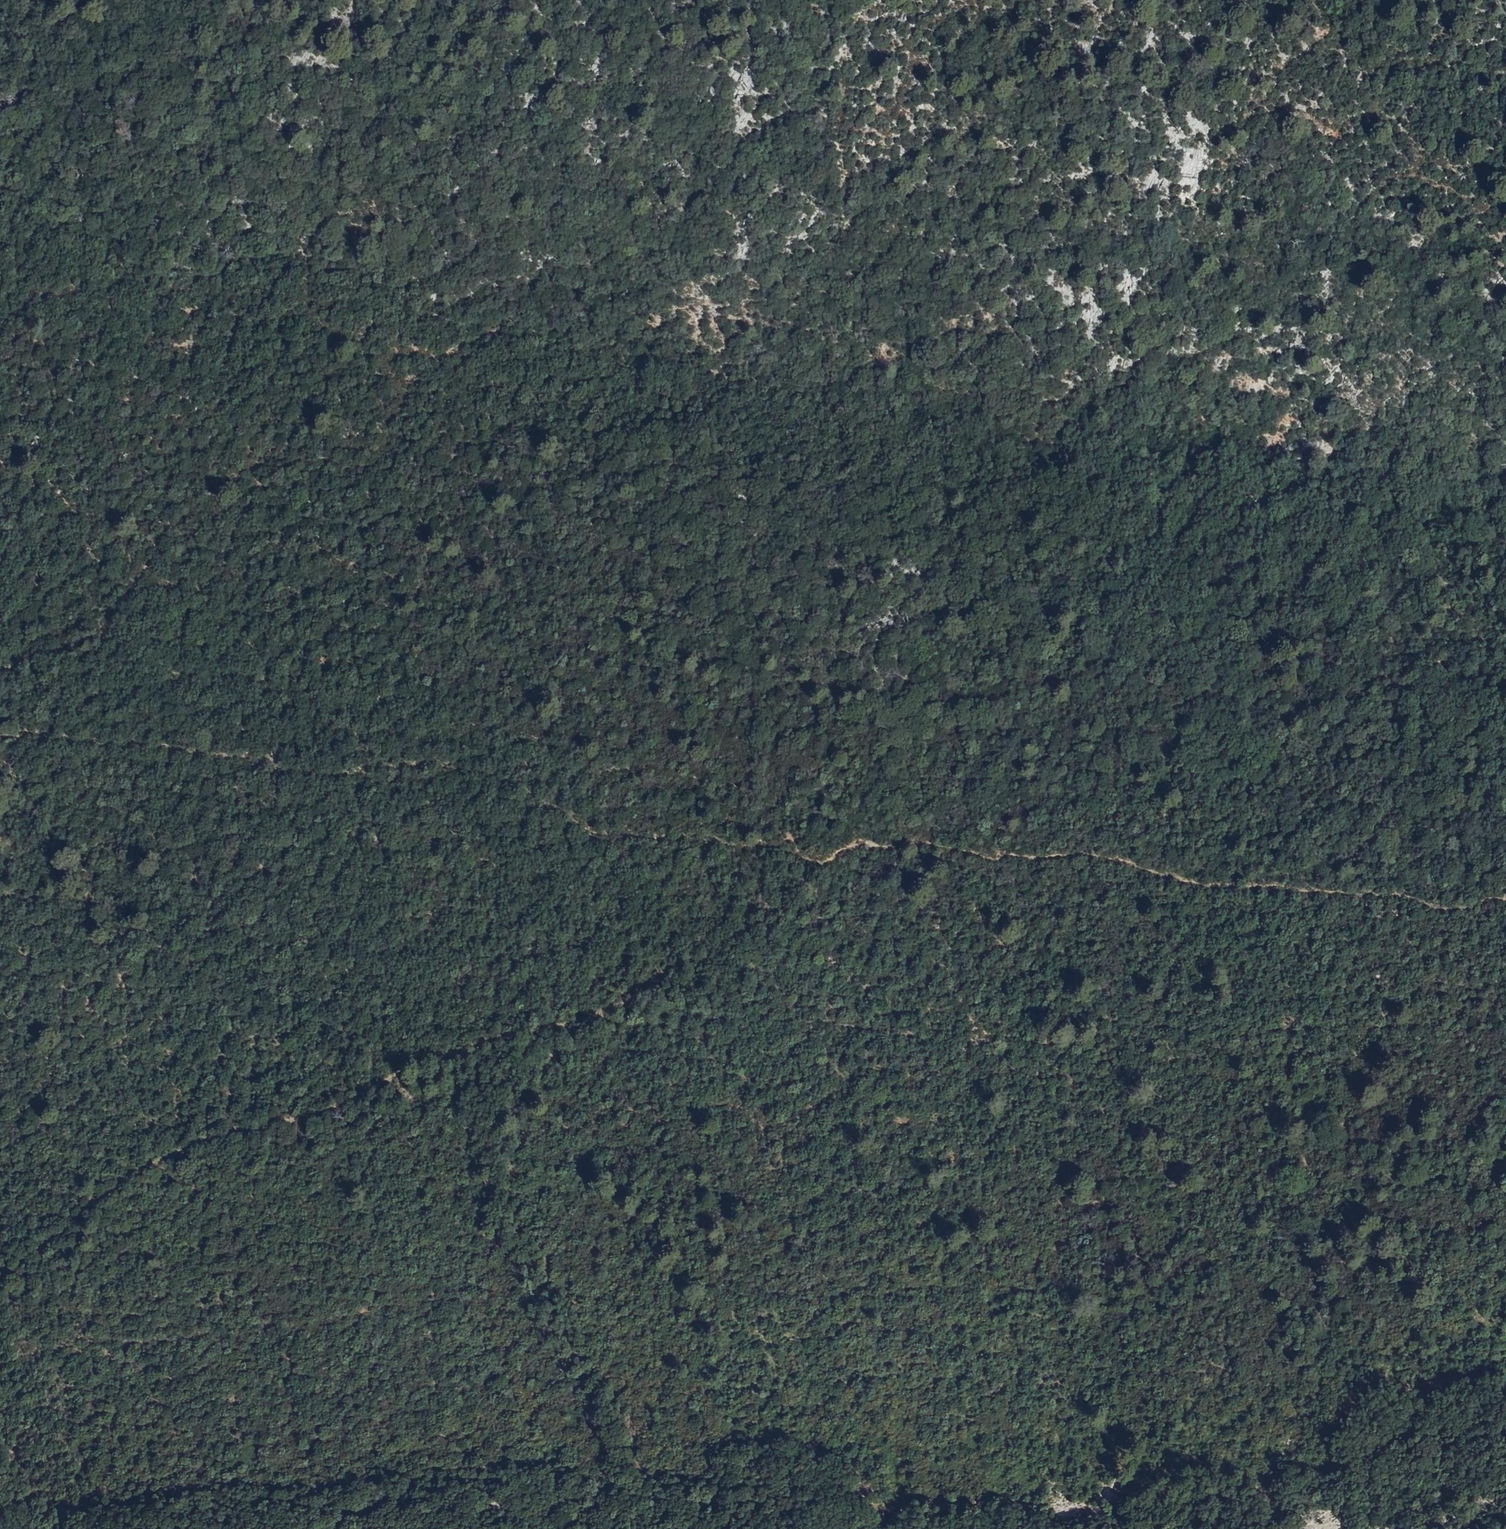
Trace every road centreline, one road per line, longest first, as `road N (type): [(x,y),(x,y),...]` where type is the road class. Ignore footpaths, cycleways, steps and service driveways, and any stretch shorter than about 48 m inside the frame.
road 1 (track): [(0,1281),(97,1198),(194,1139),(491,1033),(632,1003),(775,914),(802,883),(850,851),(1131,848),(1215,869),(1405,881),(1472,896),(1505,887)]
road 2 (track): [(0,733),(276,755),(284,767),(320,770),(456,762),(519,782),(594,829),(720,837),(760,849),(787,843),(833,860)]

